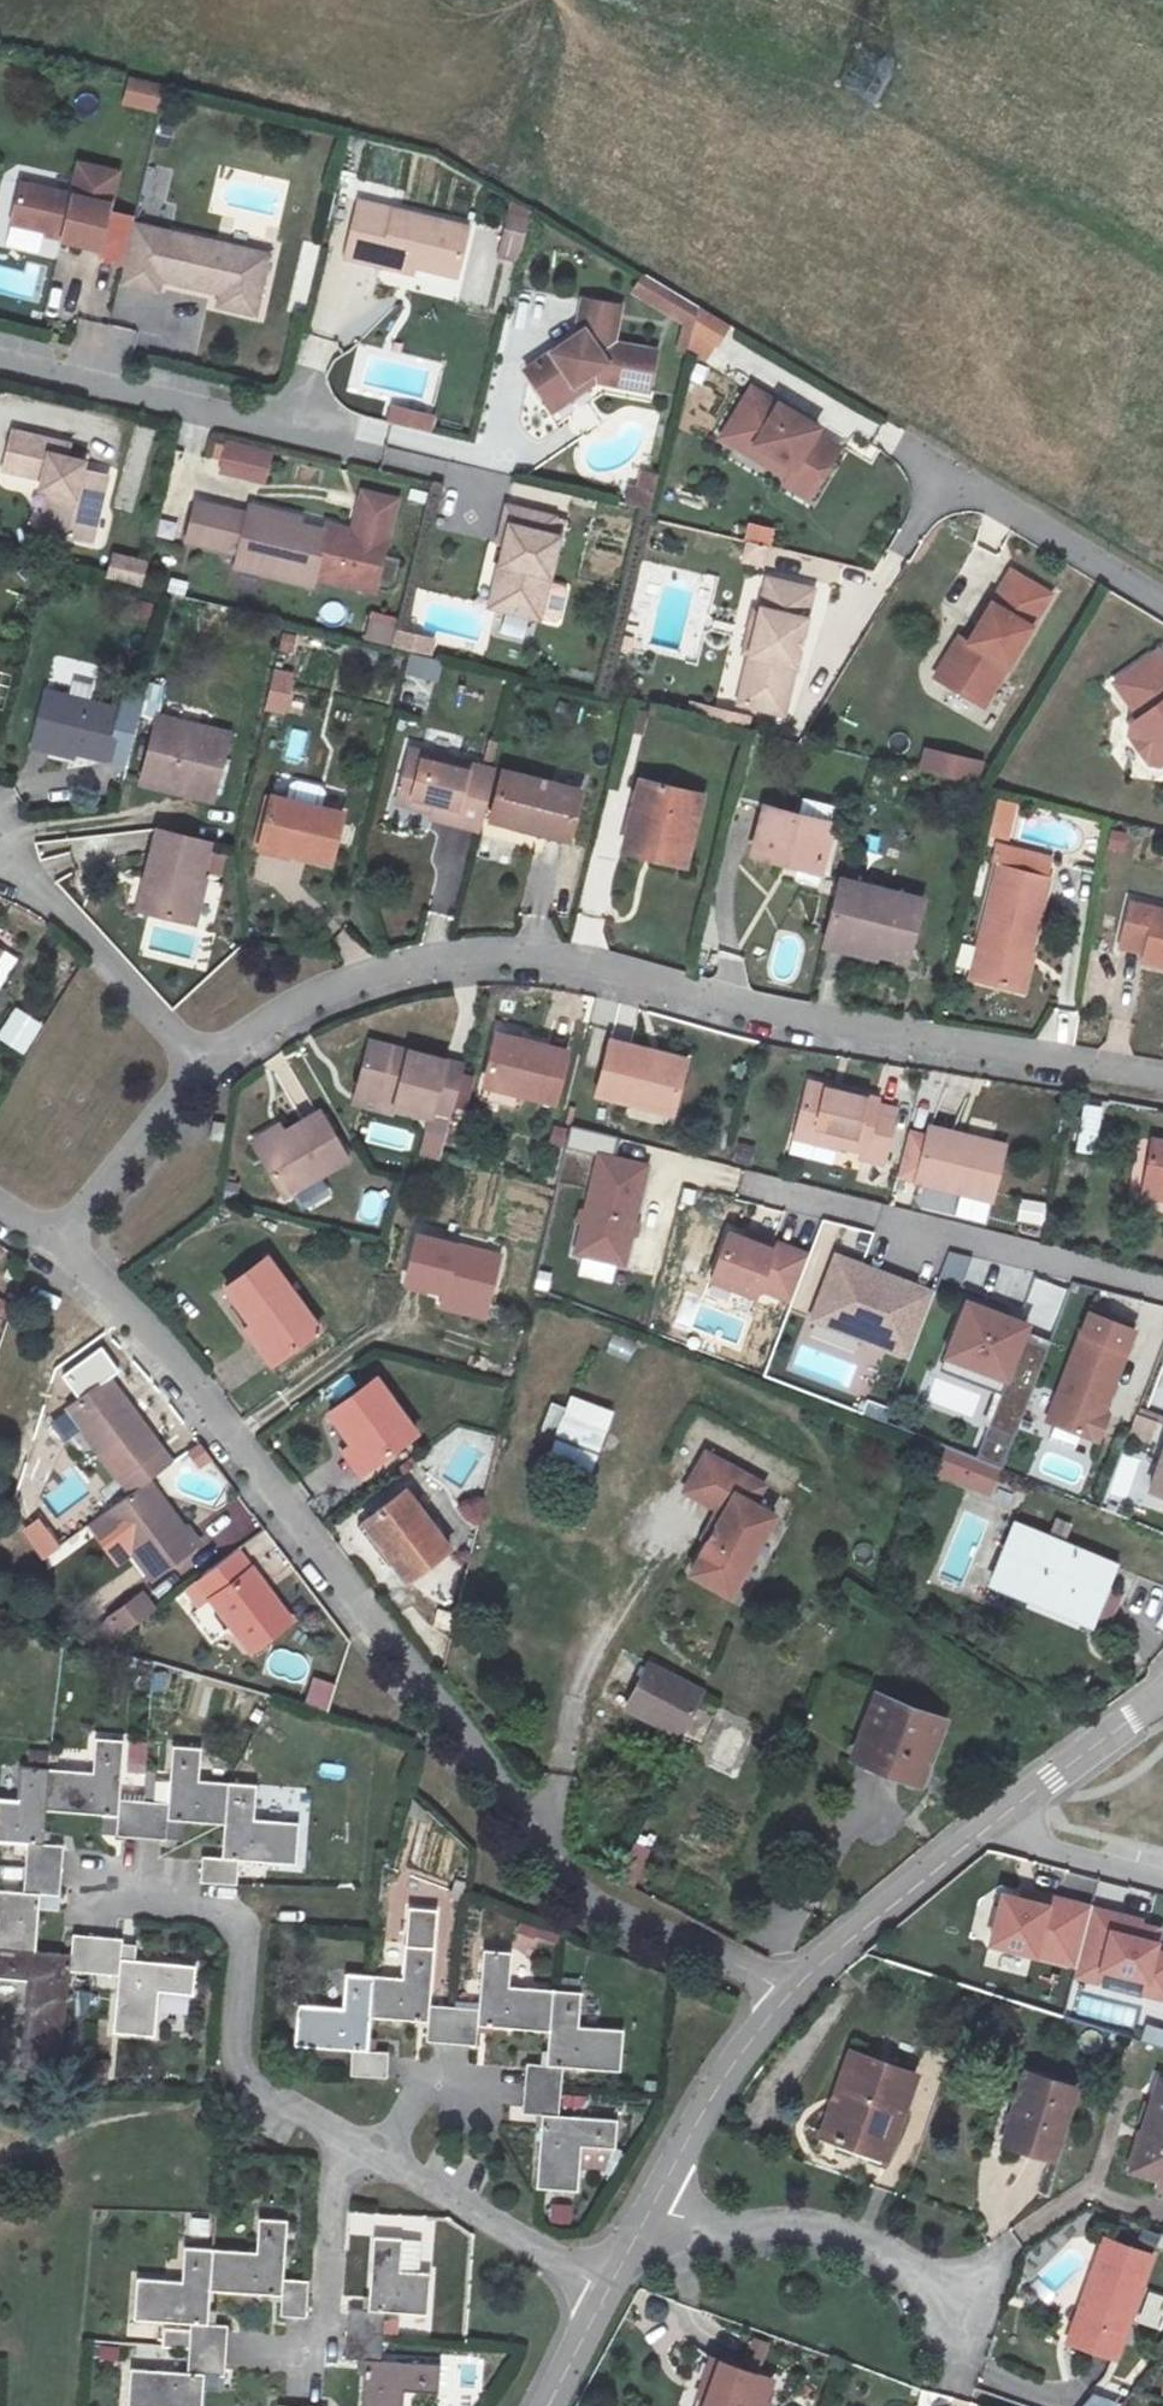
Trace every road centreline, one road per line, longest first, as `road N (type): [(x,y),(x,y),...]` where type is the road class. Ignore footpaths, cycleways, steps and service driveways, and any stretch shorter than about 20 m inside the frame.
road 1 (residential): [(56,1240),(166,1353),(572,1894),(792,1990)]
road 2 (residential): [(1162,1076),(846,1027),(601,964),(488,953),(335,985),(250,1033),(205,1077)]
road 3 (residential): [(133,1892),(216,1908),(242,1931),(241,2075),(379,2156)]
road 4 (residential): [(650,2214),(705,2226),(802,2222),(896,2254),(960,2305)]
road 5 (residential): [(322,432),(0,357)]
road 6 (residential): [(898,444),(1162,603)]
road 7 (residential): [(0,857),(50,901),(205,1077)]
road 8 (residential): [(379,2156),(335,2176),(318,2346),(258,2350)]
road 9 (residential): [(792,1990),(701,2116),(650,2214)]
road 10 (residential): [(379,2156),(429,2179),(602,2299)]
road 11 (residential): [(990,1822),(792,1990)]
road 12 (residential): [(205,1077),(56,1240)]
road 13 (residential): [(1162,1700),(990,1822)]
road 14 (residential): [(990,1822),(1162,1868)]
road 15 (residential): [(474,2082),(425,2083),(379,2156)]
road 16 (residential): [(602,2299),(542,2405)]

